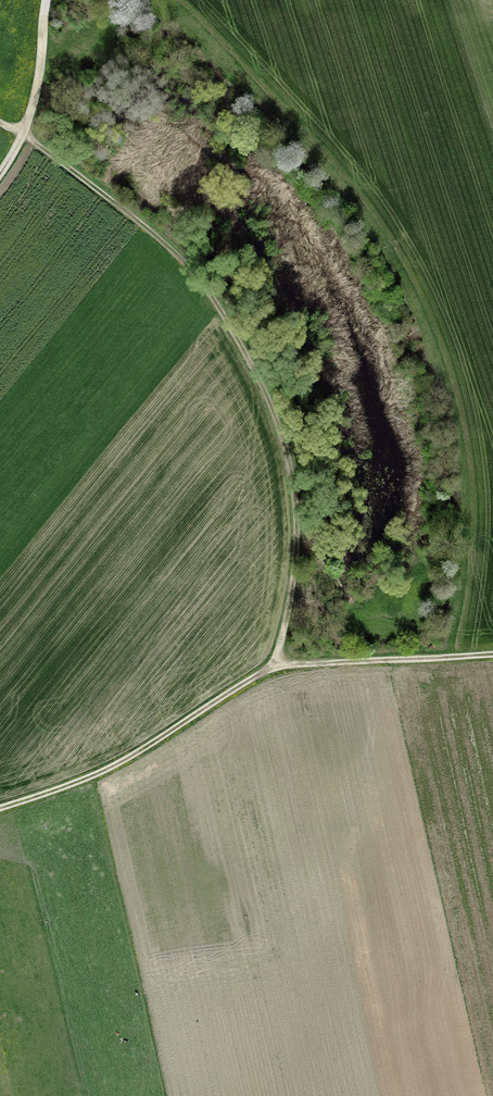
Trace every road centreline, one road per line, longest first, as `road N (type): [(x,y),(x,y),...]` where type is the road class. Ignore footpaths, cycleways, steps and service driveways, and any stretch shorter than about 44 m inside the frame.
road 1 (track): [(0,118),(204,275),(264,377),(296,488),(294,575),(274,666)]
road 2 (track): [(0,808),(123,761),(274,666)]
road 3 (track): [(274,666),(492,654)]
road 4 (track): [(0,176),(27,137),(48,0)]

